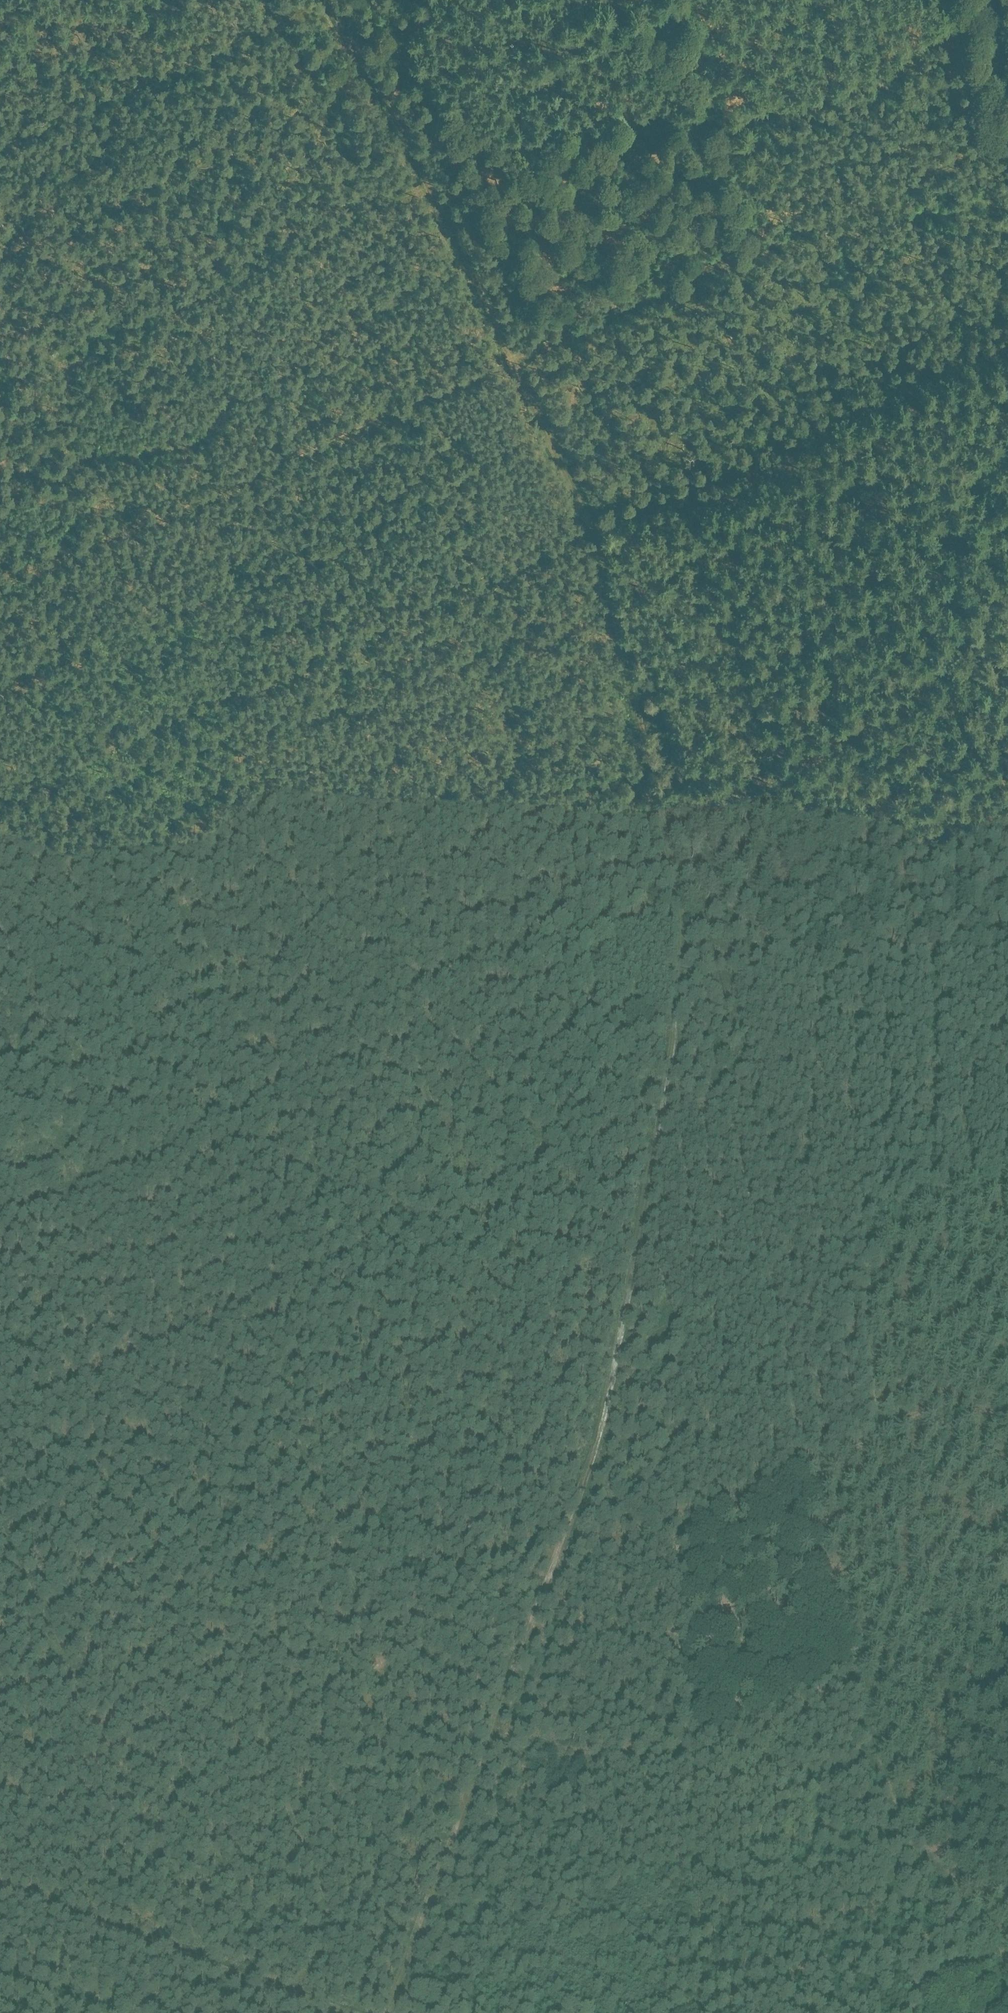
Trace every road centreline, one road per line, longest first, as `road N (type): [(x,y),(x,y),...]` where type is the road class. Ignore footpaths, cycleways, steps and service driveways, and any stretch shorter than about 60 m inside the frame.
road 1 (track): [(591,525),(614,582),(687,884),(685,995),(666,1124),(592,1448),(385,2012)]
road 2 (track): [(0,1624),(1007,1177)]
road 3 (track): [(361,2012),(62,1193)]
road 4 (track): [(0,1221),(407,1043),(475,1199),(669,1108)]
road 5 (track): [(0,1099),(515,559)]
road 6 (track): [(518,361),(0,591)]
road 7 (track): [(0,789),(515,559)]
road 8 (track): [(1007,134),(518,361)]
road 9 (track): [(475,1199),(0,1414)]
road 10 (track): [(198,1964),(0,1523)]
road 11 (track): [(591,525),(1007,334)]
road 12 (track): [(330,0),(436,190),(518,361)]
road 13 (track): [(447,1850),(382,1667),(541,1597)]
road 14 (track): [(330,0),(0,147)]
road 15 (track): [(0,1893),(336,2012)]
road 16 (track): [(475,1199),(558,1370)]
road 17 (track): [(518,361),(591,525)]

